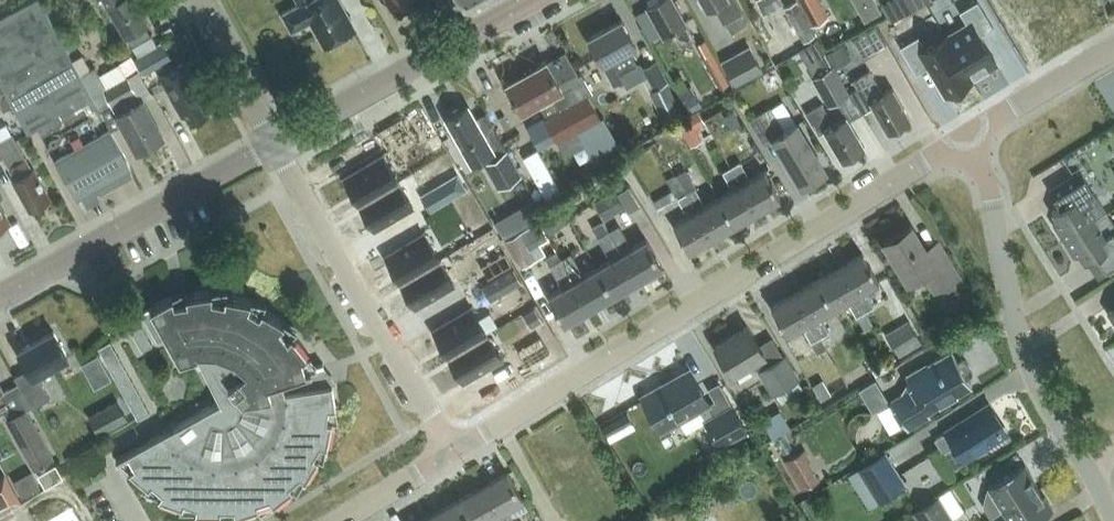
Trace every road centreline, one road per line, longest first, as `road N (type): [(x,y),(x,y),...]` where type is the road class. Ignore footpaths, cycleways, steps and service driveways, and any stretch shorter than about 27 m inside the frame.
road 1 (residential): [(450,453),(967,137)]
road 2 (unclassified): [(450,453),(273,145)]
road 3 (residential): [(1087,465),(1051,407),(1008,296),(990,185),(967,137)]
road 4 (tertiary): [(0,299),(273,145)]
road 5 (tertiary): [(273,145),(534,0)]
road 6 (residential): [(967,137),(1113,51)]
road 7 (unclassified): [(273,145),(196,0)]
road 8 (unclassified): [(337,520),(450,453)]

